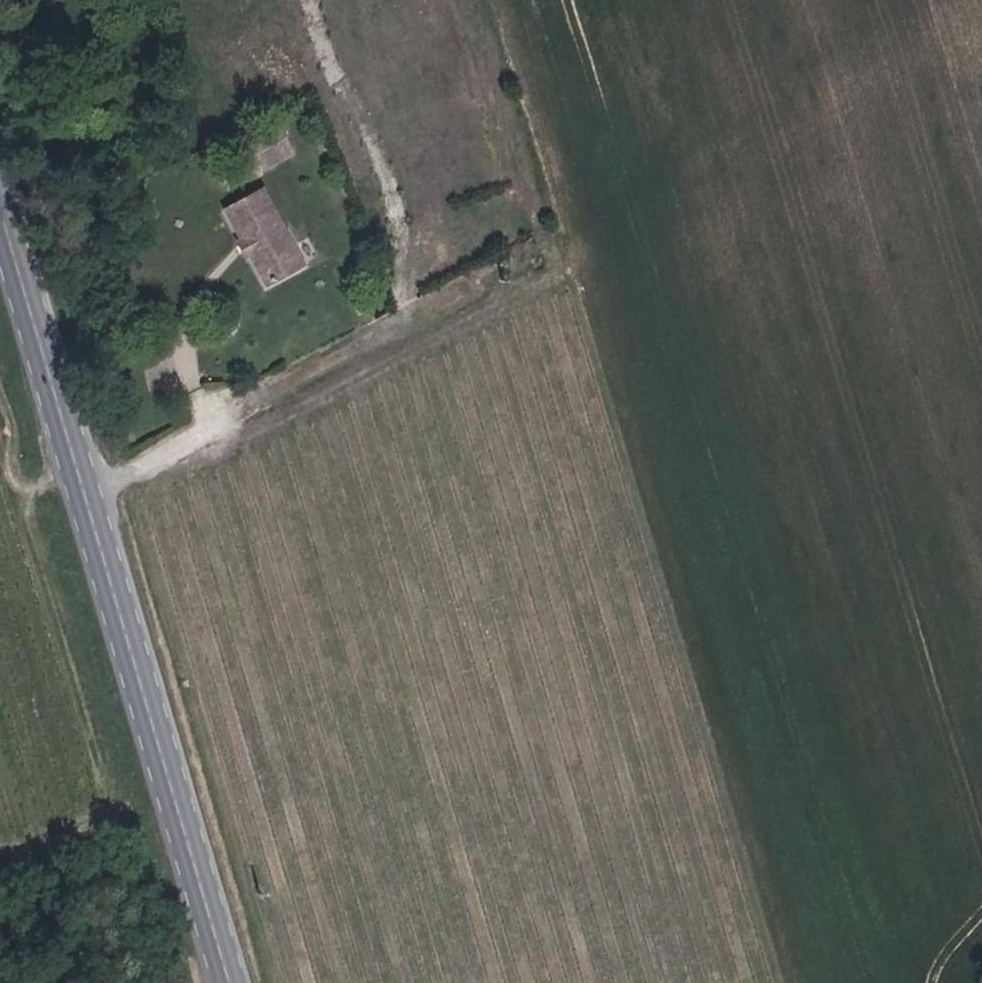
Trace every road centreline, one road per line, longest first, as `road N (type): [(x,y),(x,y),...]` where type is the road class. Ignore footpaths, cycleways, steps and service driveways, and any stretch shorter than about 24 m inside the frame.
road 1 (primary): [(0,219),(75,486),(237,982)]

